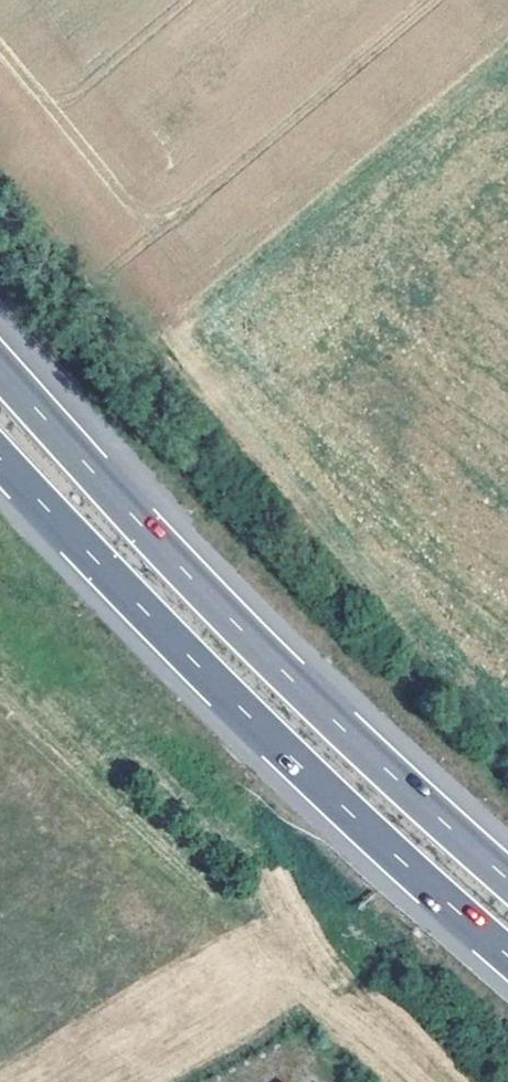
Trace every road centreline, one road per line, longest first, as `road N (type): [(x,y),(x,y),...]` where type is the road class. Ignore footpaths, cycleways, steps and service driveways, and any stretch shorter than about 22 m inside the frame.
road 1 (motorway): [(507,881),(400,787),(144,532),(0,363)]
road 2 (motorway): [(0,450),(361,830),(507,950)]

